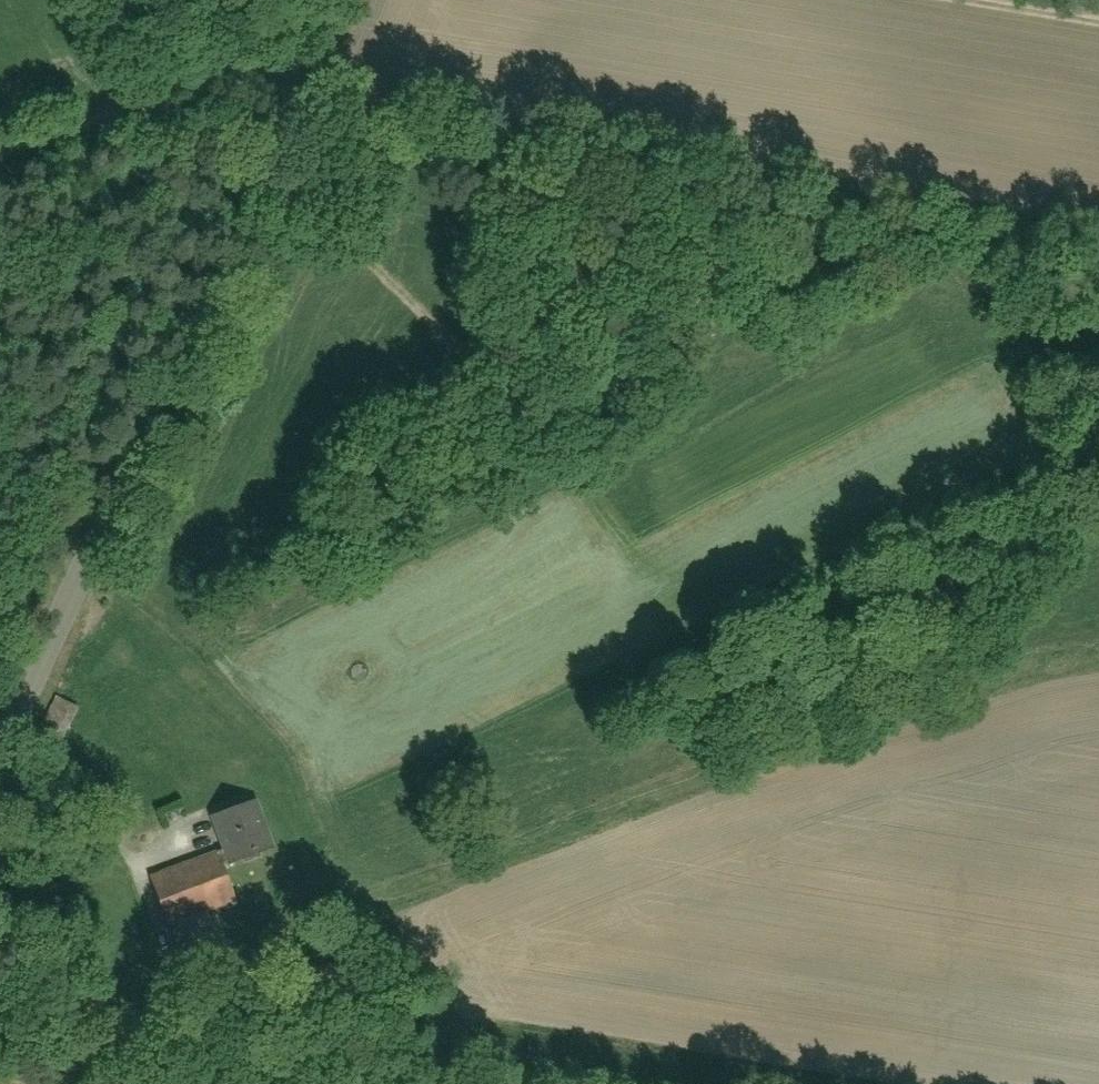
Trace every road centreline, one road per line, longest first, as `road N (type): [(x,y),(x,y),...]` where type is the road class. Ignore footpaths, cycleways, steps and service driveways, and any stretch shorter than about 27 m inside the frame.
road 1 (unclassified): [(307,72),(0,748)]
road 2 (residential): [(0,162),(307,72)]

